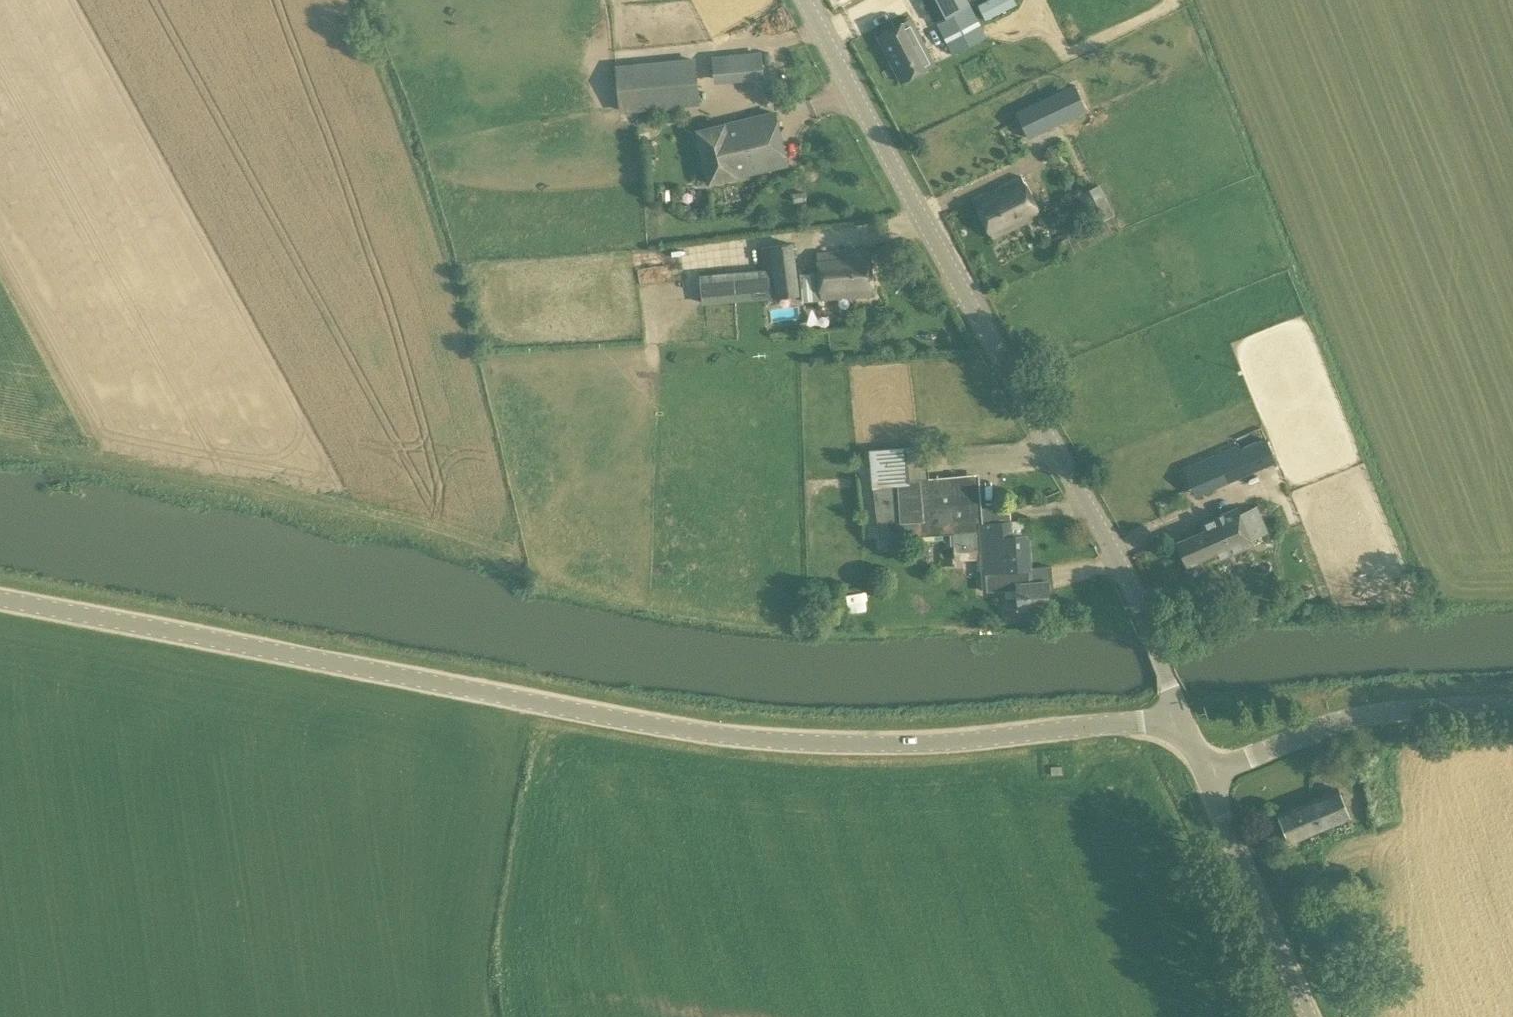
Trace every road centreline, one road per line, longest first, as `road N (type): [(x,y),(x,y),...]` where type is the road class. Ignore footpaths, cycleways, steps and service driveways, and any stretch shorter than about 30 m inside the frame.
road 1 (tertiary): [(1184,724),(875,751),(766,743),(0,605)]
road 2 (tertiary): [(1184,724),(1136,596),(803,0)]
road 3 (tertiary): [(1205,777),(1359,716),(1512,706)]
road 4 (tertiary): [(1310,1016),(1205,777)]

